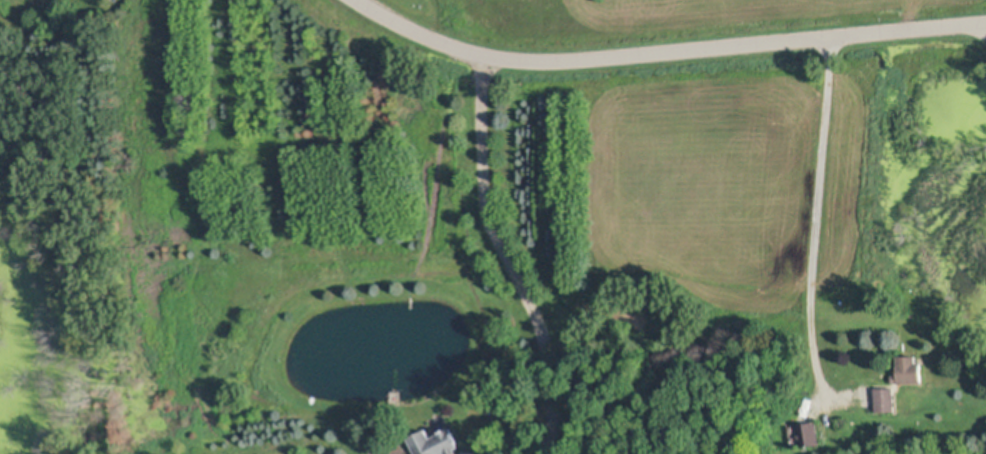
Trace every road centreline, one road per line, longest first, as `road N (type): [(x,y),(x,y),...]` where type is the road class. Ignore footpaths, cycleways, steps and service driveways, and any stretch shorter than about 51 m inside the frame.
road 1 (residential): [(361,0),(479,55),(549,61),(985,23)]

